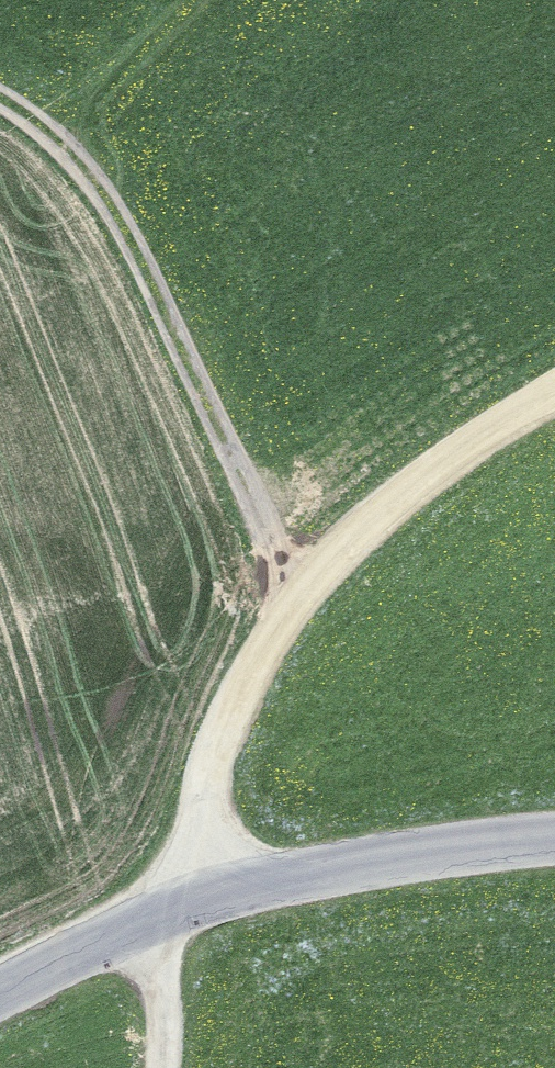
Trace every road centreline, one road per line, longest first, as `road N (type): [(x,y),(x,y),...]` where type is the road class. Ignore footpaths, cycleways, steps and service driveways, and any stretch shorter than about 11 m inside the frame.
road 1 (unclassified): [(202,902),(197,833),(232,713),(293,595),(381,517),(554,393)]
road 2 (track): [(0,102),(75,156),(115,214),(293,595)]
road 3 (unclassified): [(202,902),(356,860),(554,840)]
road 4 (unclassified): [(0,993),(149,921)]
road 5 (unclassified): [(149,921),(163,978),(165,1067)]

